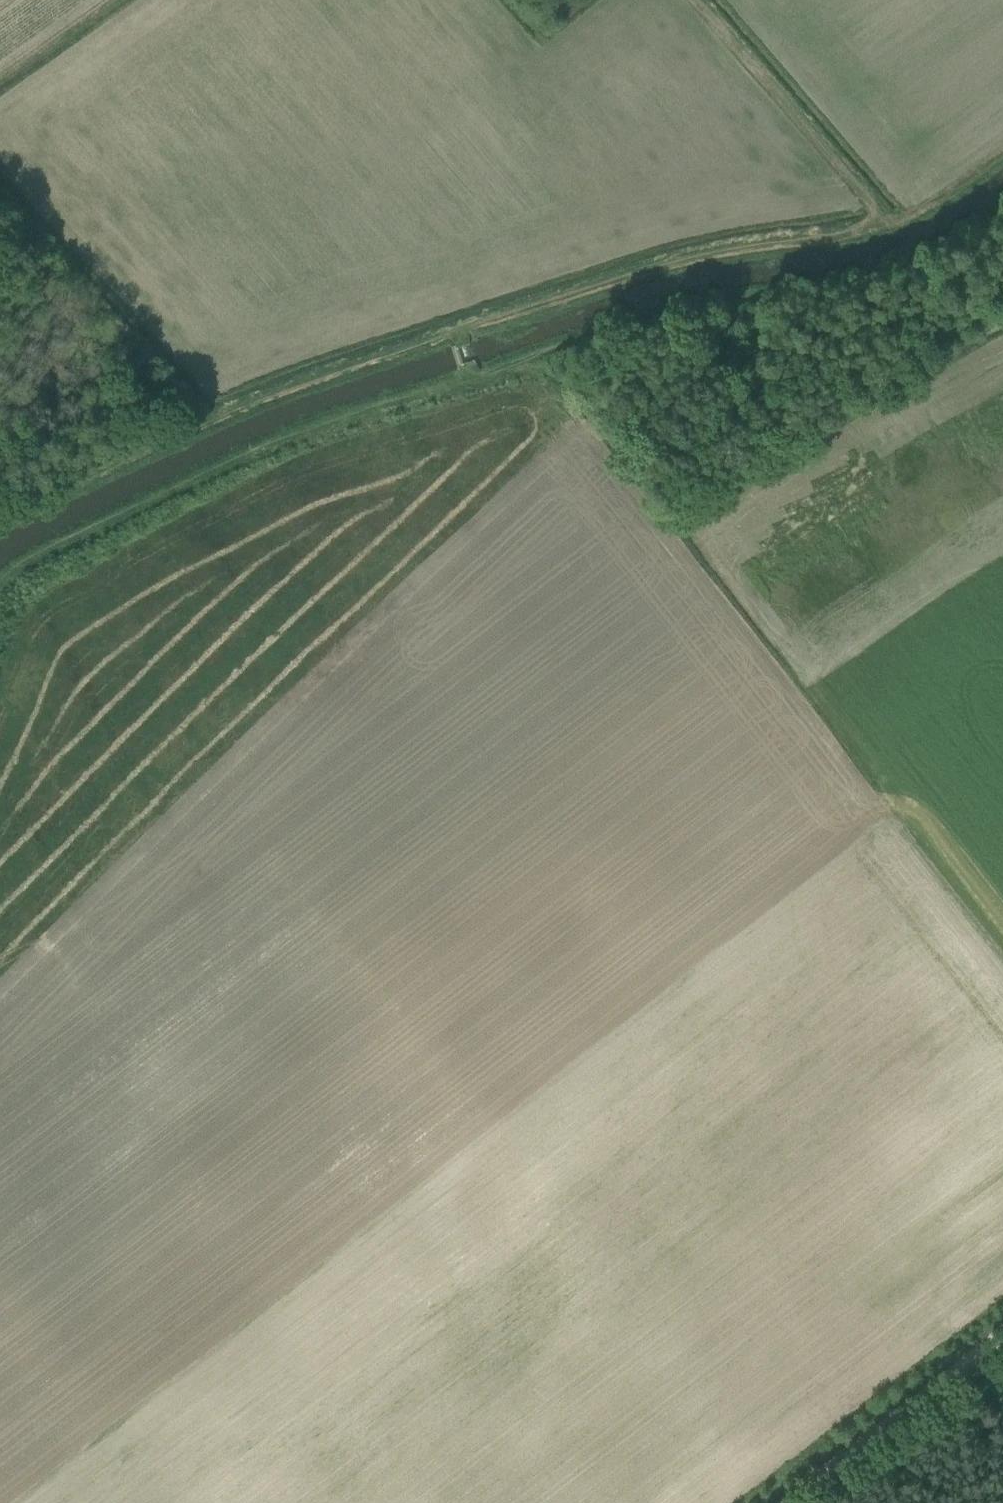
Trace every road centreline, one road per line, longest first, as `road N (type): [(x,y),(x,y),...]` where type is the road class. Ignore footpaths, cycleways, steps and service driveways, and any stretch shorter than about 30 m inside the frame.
road 1 (track): [(450,332),(594,285),(884,218),(701,0)]
road 2 (track): [(1002,1330),(782,1502)]

